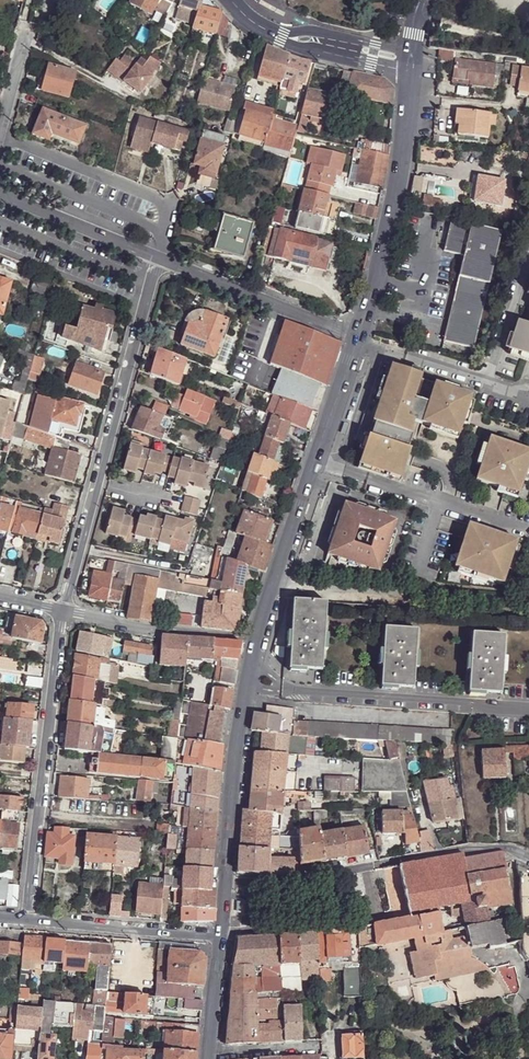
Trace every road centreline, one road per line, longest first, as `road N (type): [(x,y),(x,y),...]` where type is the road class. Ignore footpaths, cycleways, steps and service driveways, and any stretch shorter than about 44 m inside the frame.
road 1 (residential): [(63,609),(158,255)]
road 2 (tertiary): [(257,639),(358,337)]
road 3 (residential): [(25,918),(63,609)]
road 4 (tertiary): [(358,337),(402,171),(414,57)]
road 5 (tertiary): [(226,883),(234,764),(257,639)]
road 6 (residential): [(358,337),(158,255)]
road 7 (residential): [(368,868),(374,909),(365,921),(222,929)]
road 8 (residential): [(222,937),(25,918)]
road 9 (residential): [(63,609),(154,630),(257,639)]
road 10 (residential): [(239,0),(261,22),(305,40),(414,57)]
road 11 (residential): [(158,255),(0,191)]
road 12 (residential): [(368,868),(504,848),(528,861)]
road 13 (residential): [(226,883),(304,881),(368,868)]

